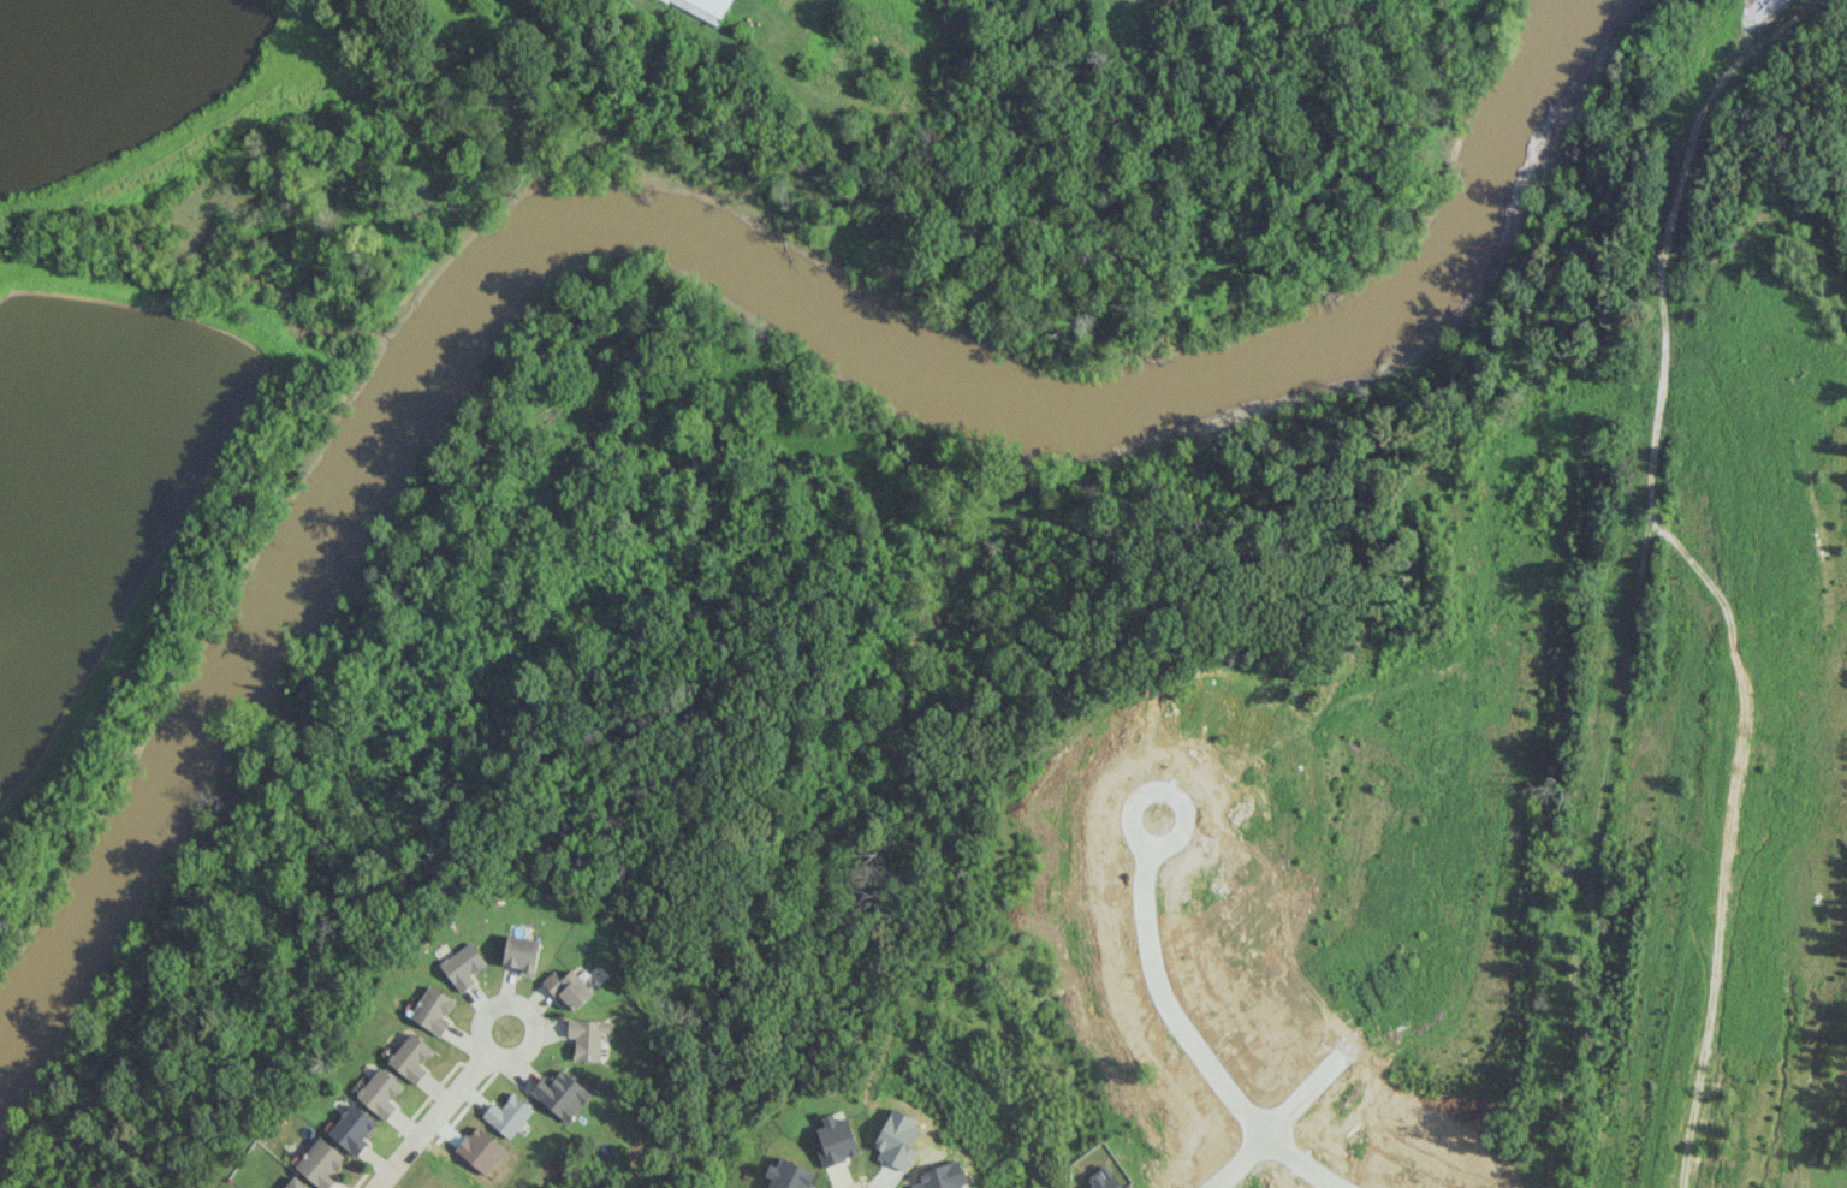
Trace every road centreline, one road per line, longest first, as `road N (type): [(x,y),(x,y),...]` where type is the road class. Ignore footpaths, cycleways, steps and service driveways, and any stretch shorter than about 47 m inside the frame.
road 1 (residential): [(1689,1187),(1771,599),(1736,415),(1746,356)]
road 2 (residential): [(1264,1140),(1388,1004),(1402,962),(1462,584),(1451,492)]
road 3 (residential): [(1264,1140),(1207,1064),(1153,968),(1146,895),(1158,818)]
road 4 (residential): [(491,1056),(527,1052),(535,1028),(521,1006),(485,1011),(477,1035),(491,1056)]
road 5 (residential): [(377,1187),(488,1053)]

